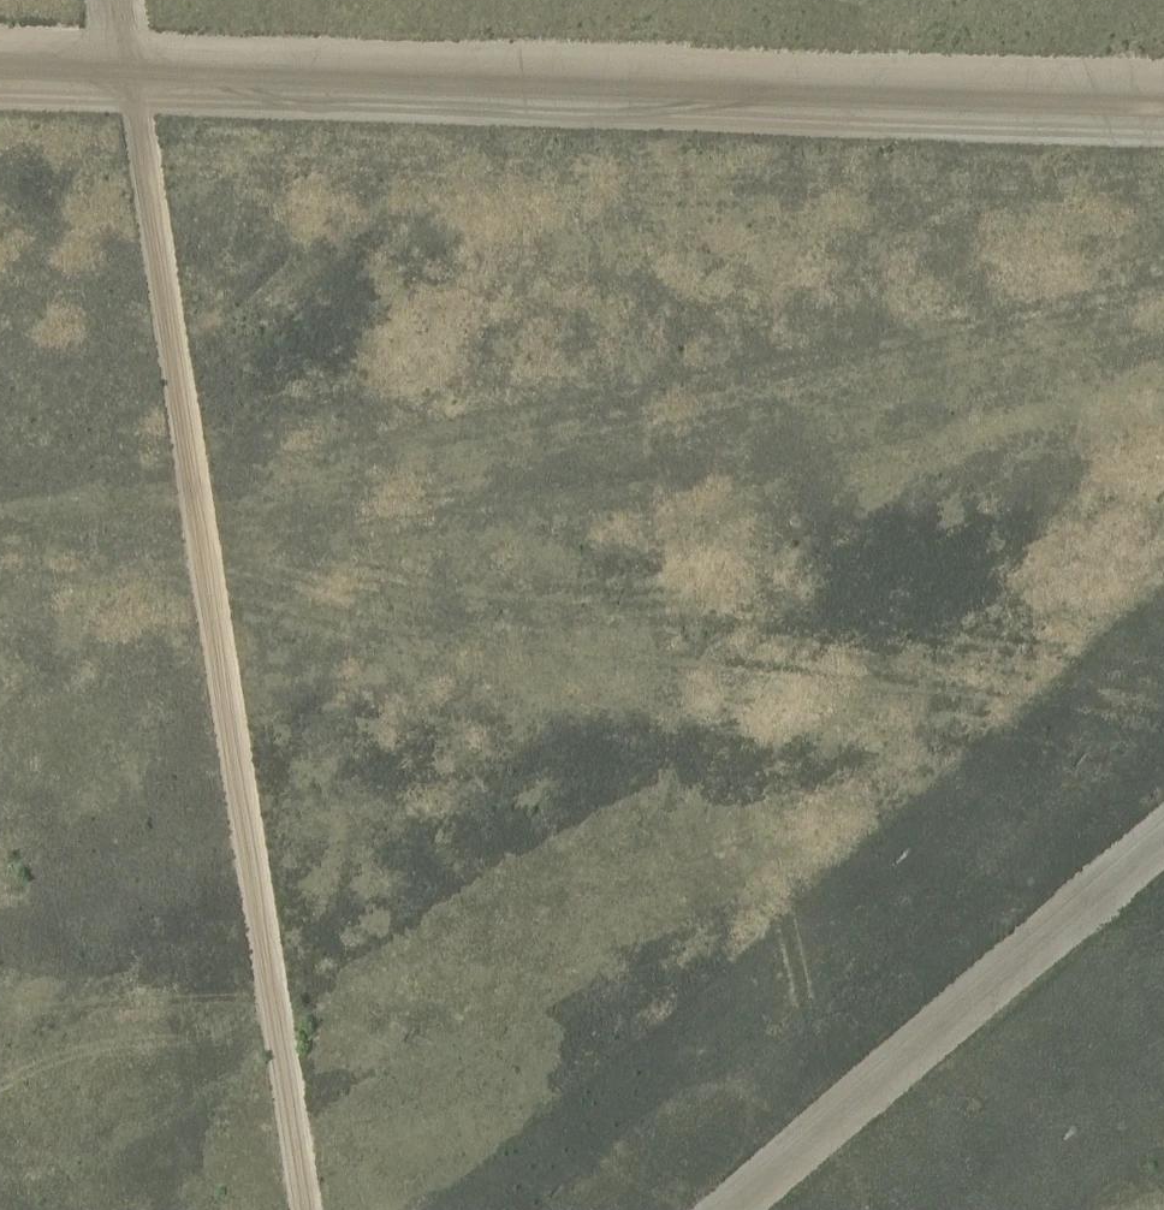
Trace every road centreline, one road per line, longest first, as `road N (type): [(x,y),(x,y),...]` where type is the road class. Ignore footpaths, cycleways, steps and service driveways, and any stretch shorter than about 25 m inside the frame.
road 1 (track): [(307,1209),(121,0)]
road 2 (track): [(0,68),(1163,111)]
road 3 (track): [(1163,833),(730,1209)]

